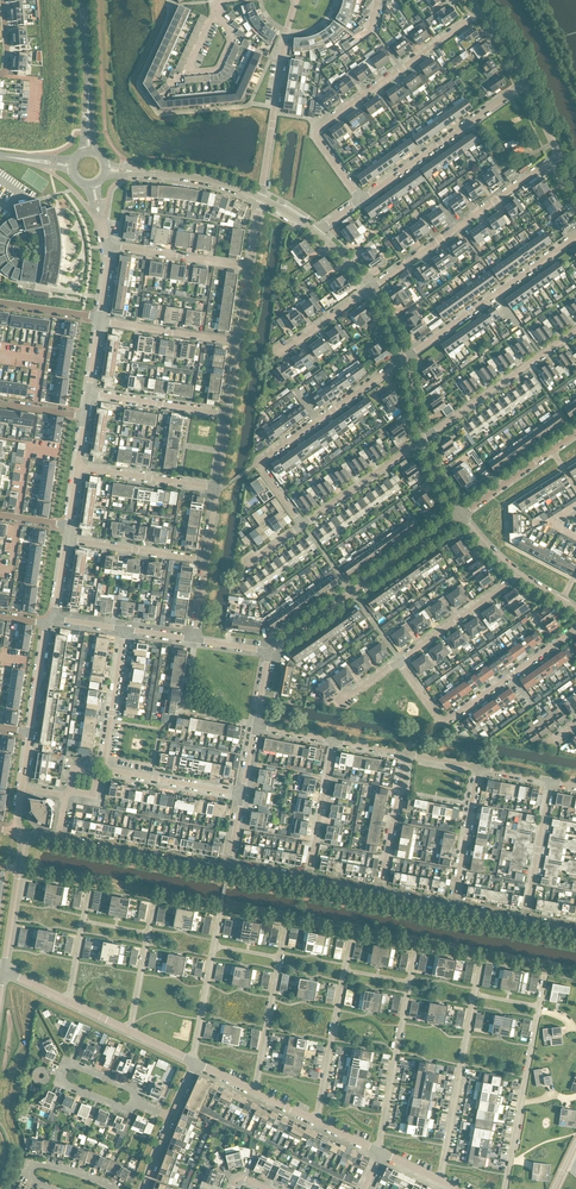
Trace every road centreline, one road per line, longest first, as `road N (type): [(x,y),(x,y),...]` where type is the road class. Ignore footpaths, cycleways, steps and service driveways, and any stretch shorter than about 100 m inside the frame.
road 1 (residential): [(360,201),(318,129),(482,13)]
road 2 (residential): [(242,795),(106,767),(125,629)]
road 3 (residential): [(302,525),(260,463),(404,359)]
road 4 (residential): [(267,651),(461,514)]
road 5 (residential): [(575,629),(443,721),(398,662)]
road 6 (residential): [(371,289),(559,156)]
road 7 (residential): [(440,1180),(480,963)]
road 8 (residential): [(404,359),(575,237)]
road 9 (residential): [(261,201),(296,0)]
road 10 (residential): [(379,1151),(416,951)]
road 11 (residential): [(360,201),(525,83)]
road 12 (residential): [(424,439),(575,331)]
road 13 (residential): [(317,1121),(350,939)]
road 14 (residential): [(135,1103),(133,1091),(73,1065),(63,1069),(68,1085),(131,1107)]
road 15 (tertiary): [(228,868),(59,839)]
road 16 (residential): [(255,1092),(286,925)]
road 17 (residential): [(191,1061),(219,914)]
road 18 (residential): [(302,525),(424,439)]
road 19 (residential): [(398,662),(520,576)]
road 20 (residential): [(251,268),(108,246)]
road 21 (residential): [(524,921),(551,781)]
road 22 (residential): [(229,414),(88,393)]
road 23 (residential): [(218,488),(77,467)]
road 24 (residential): [(240,342),(99,321)]
road 25 (residential): [(380,893),(406,753)]
road 26 (residential): [(453,907),(480,768)]
road 27 (residential): [(206,560),(66,539)]
road 28 (residential): [(309,879),(335,740)]
road 29 (residential): [(130,1032),(153,902)]
road 30 (residential): [(270,358),(371,289)]
road 31 (residential): [(113,1188),(75,1173),(30,1169),(56,1188)]

